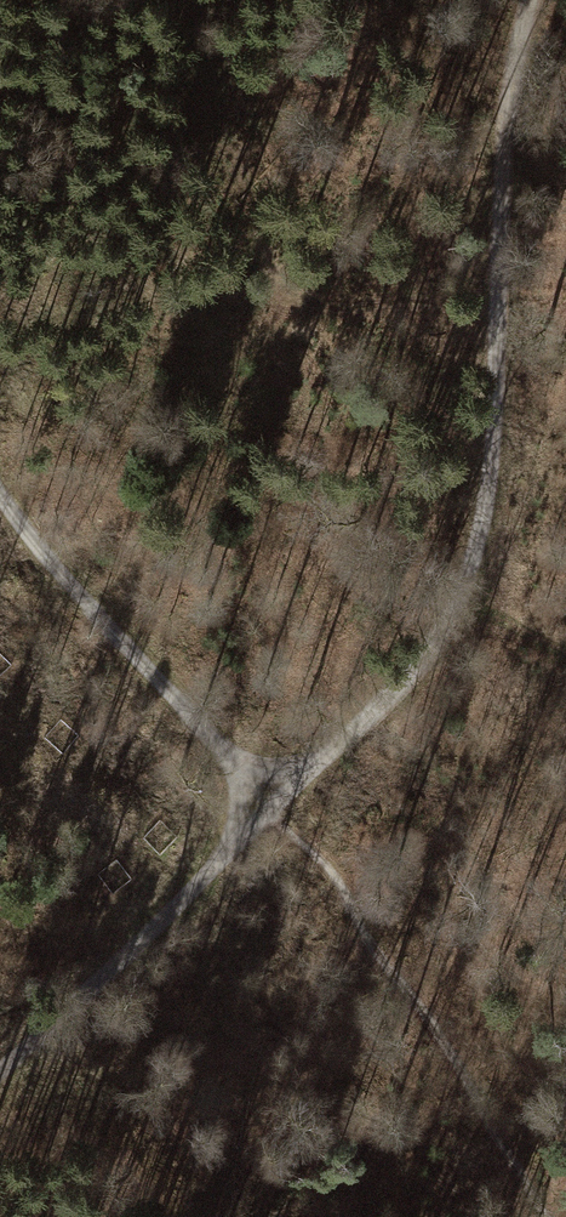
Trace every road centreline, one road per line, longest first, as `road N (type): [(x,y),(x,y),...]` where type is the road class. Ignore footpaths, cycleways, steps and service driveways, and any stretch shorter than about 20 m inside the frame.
road 1 (track): [(531,0),(508,196),(491,476),(473,591),(278,791)]
road 2 (track): [(278,791),(549,1216)]
road 3 (track): [(278,791),(135,660),(0,488)]
road 4 (track): [(0,1070),(129,953),(278,791)]

